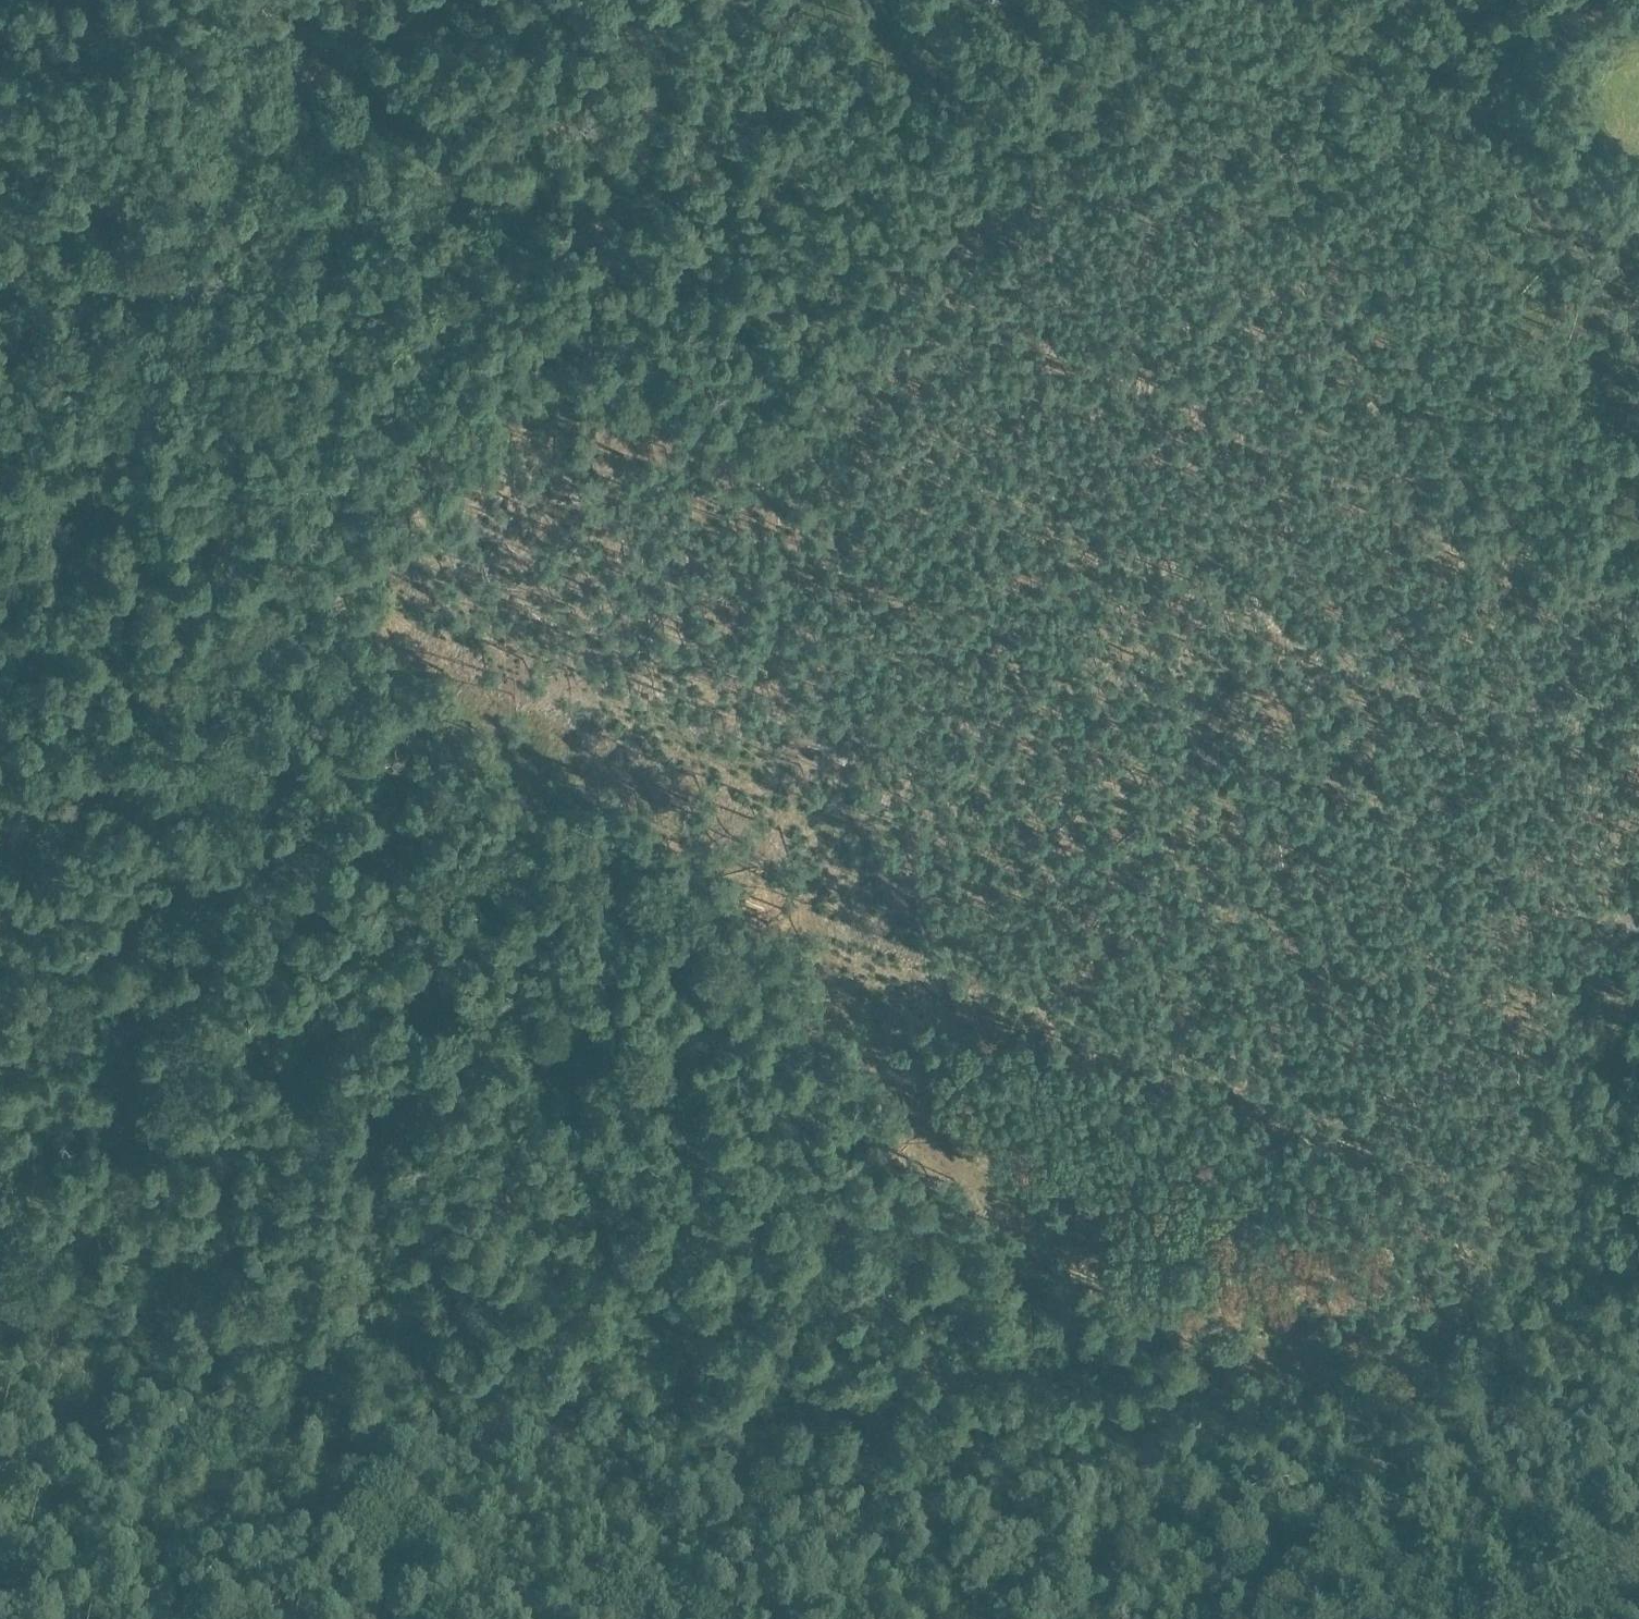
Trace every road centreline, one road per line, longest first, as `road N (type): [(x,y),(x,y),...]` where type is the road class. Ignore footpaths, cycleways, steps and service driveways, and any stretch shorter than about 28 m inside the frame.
road 1 (track): [(0,236),(57,203),(278,0)]

